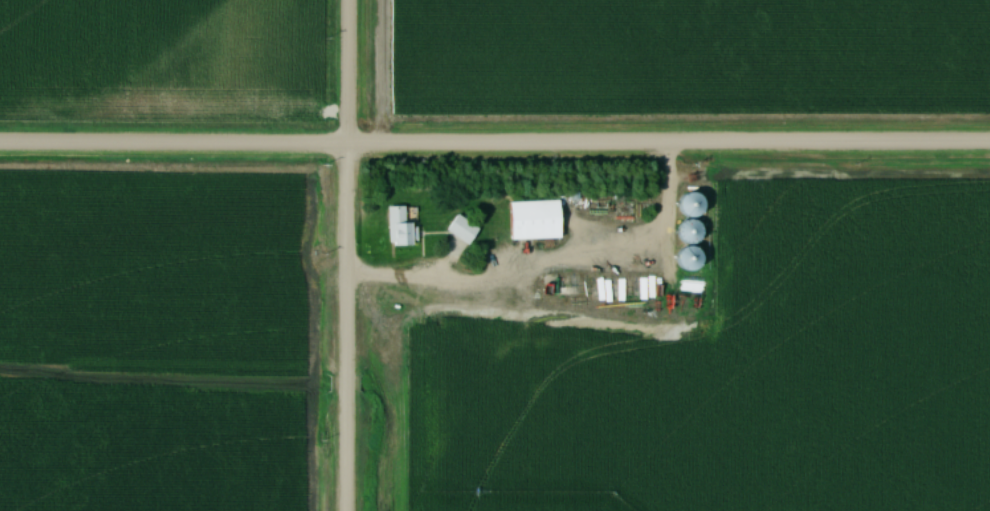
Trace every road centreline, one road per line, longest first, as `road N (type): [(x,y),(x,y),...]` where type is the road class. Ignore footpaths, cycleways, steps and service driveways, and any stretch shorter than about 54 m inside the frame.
road 1 (residential): [(989,145),(0,144)]
road 2 (residential): [(348,510),(350,0)]
road 3 (residential): [(668,224),(492,287),(438,276),(349,281)]
road 4 (residential): [(667,147),(670,330)]

